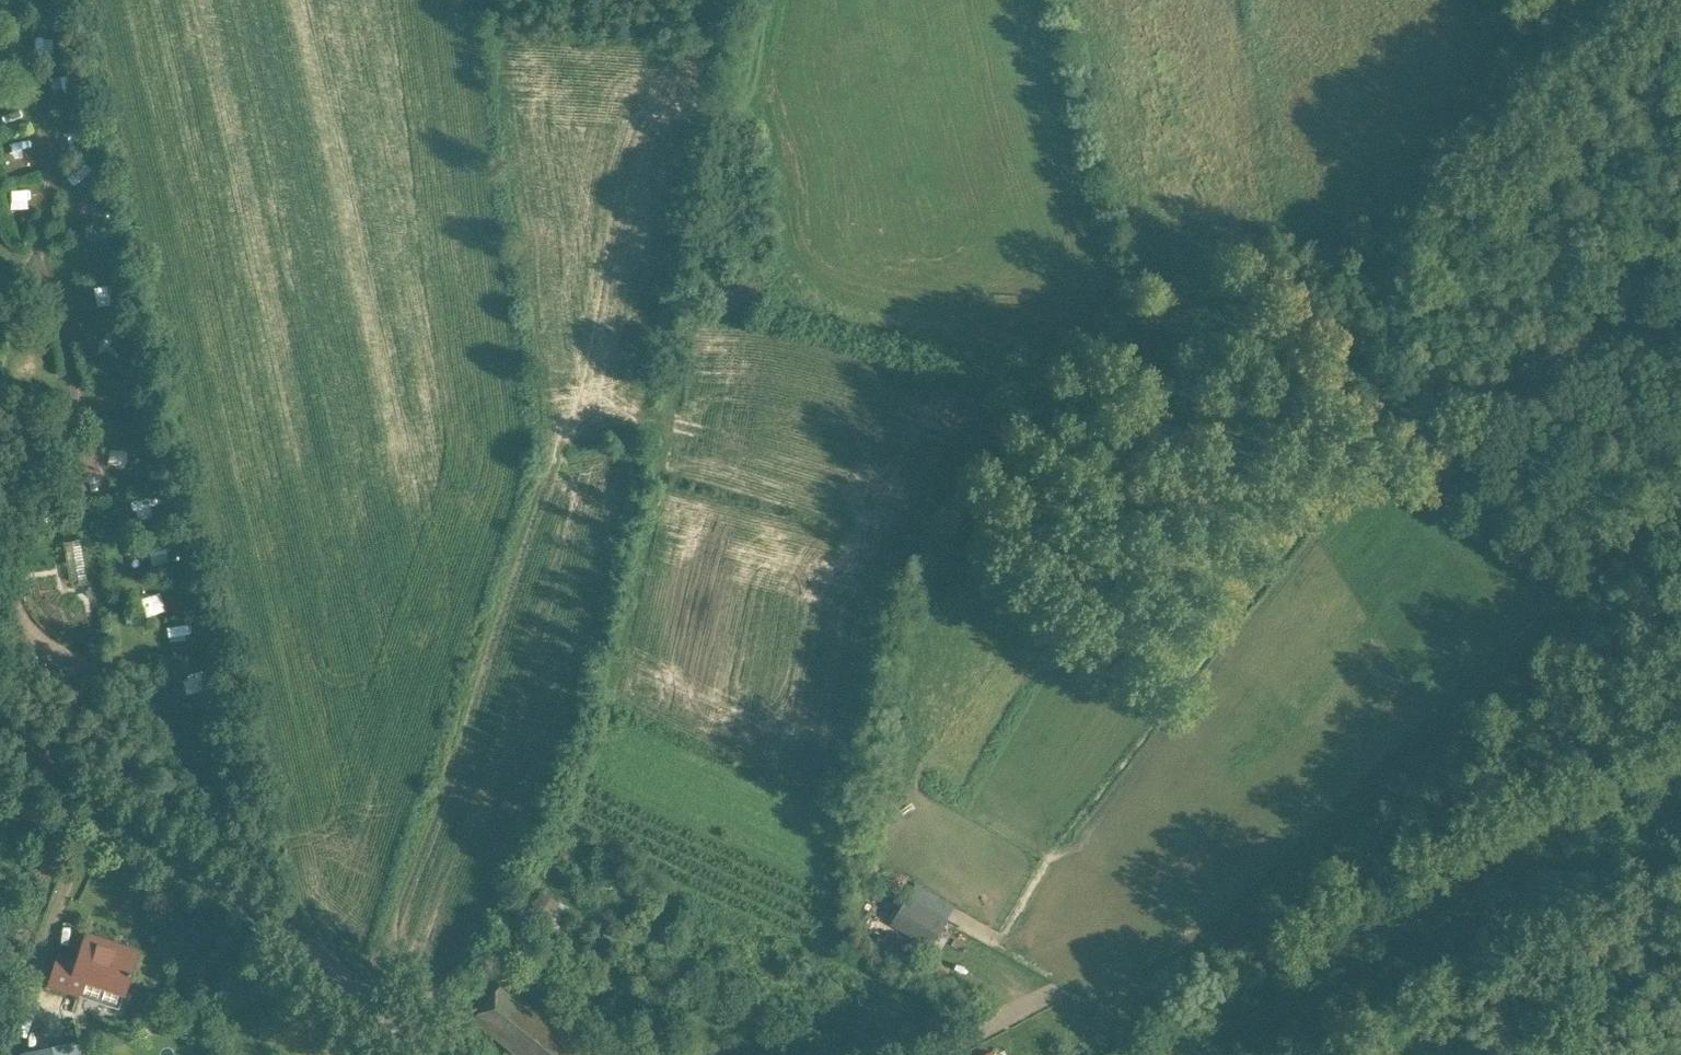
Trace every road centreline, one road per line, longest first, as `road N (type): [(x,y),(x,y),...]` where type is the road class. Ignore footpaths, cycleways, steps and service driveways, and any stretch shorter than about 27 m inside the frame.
road 1 (unclassified): [(450,1054),(369,982),(0,737)]

